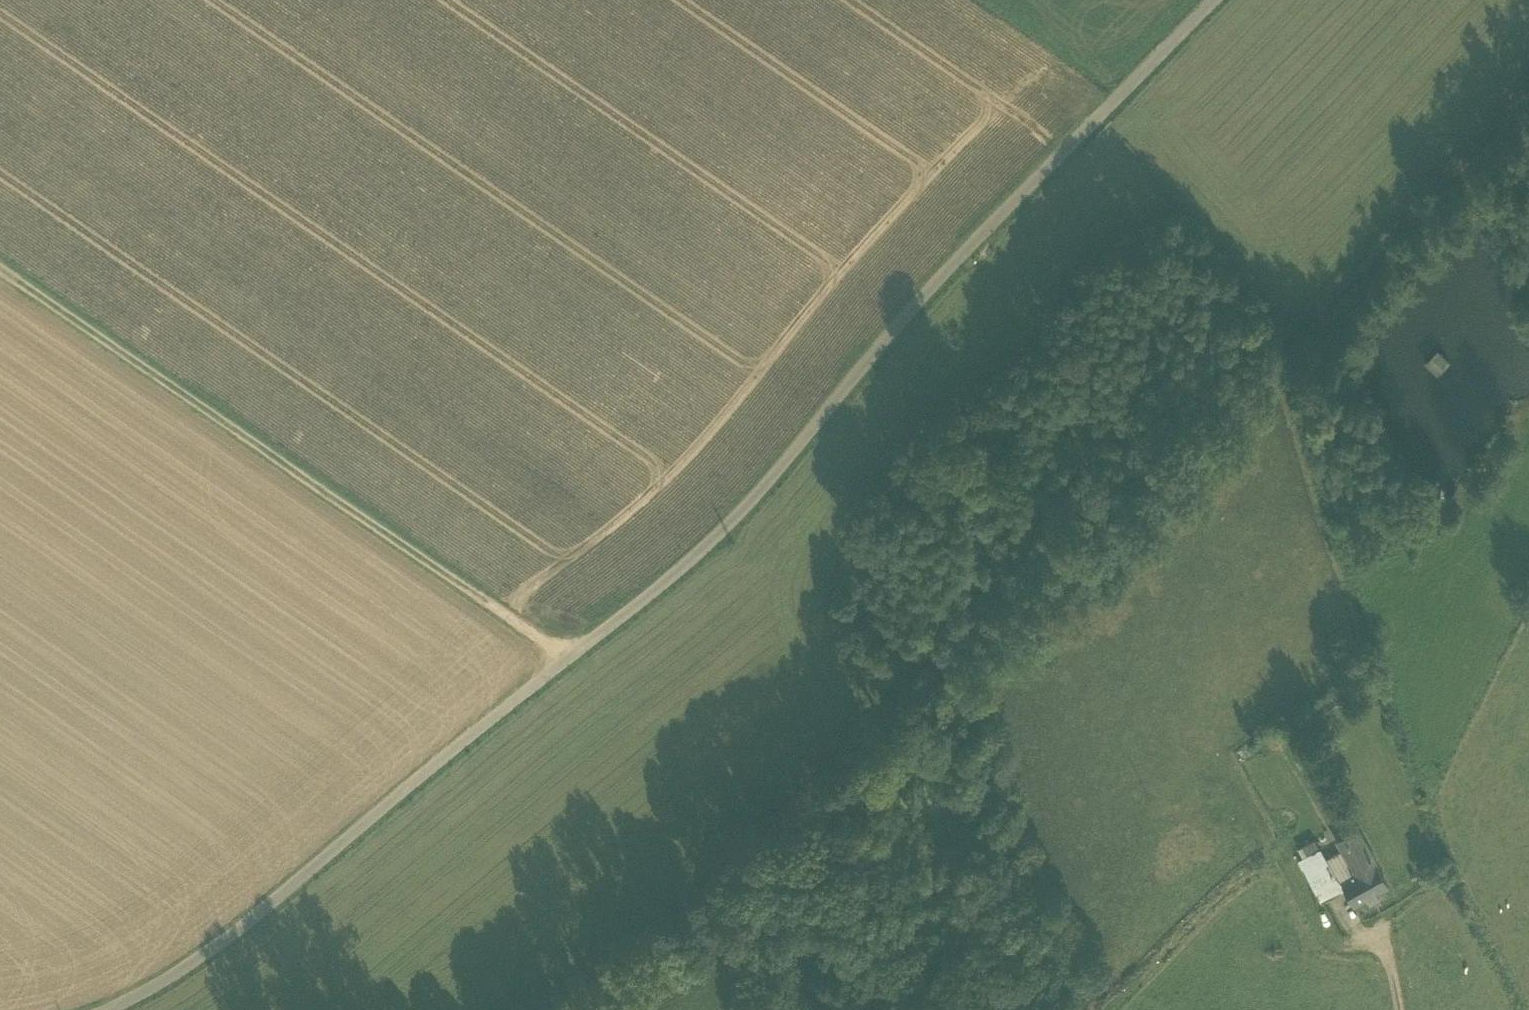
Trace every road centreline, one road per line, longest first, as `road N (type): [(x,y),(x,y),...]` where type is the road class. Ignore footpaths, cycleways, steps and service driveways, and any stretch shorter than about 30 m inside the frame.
road 1 (unclassified): [(1204,0),(978,233),(731,522),(218,944),(102,1009)]
road 2 (track): [(0,271),(566,658)]
road 3 (track): [(1344,950),(1277,854),(1237,877),(1106,1009)]

